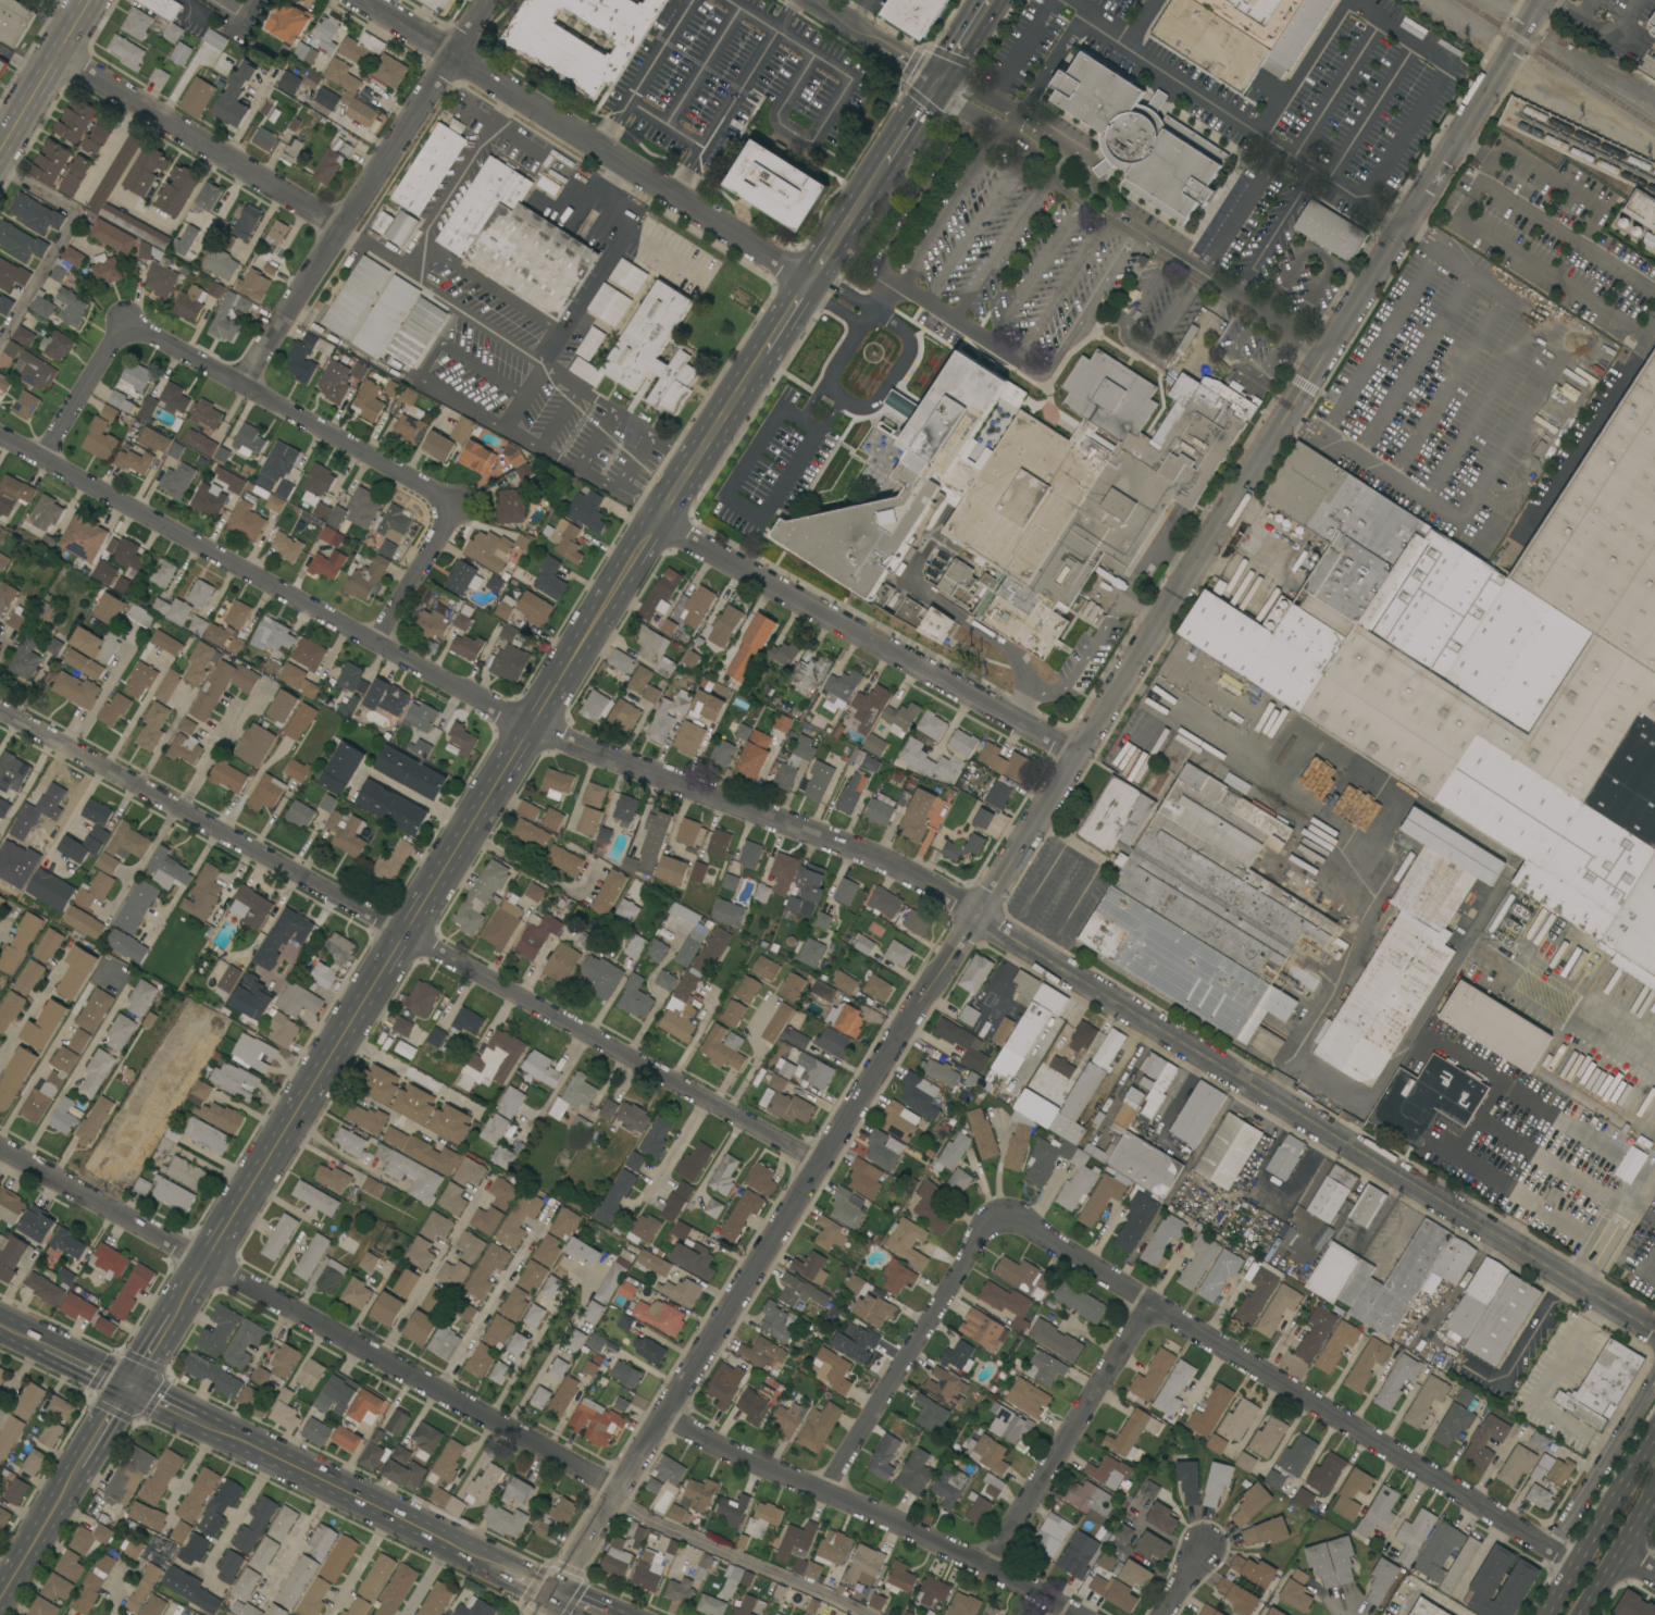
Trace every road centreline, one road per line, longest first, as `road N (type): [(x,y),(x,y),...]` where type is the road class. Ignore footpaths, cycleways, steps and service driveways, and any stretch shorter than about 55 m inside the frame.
road 1 (residential): [(1539,0),(539,1614)]
road 2 (tertiary): [(0,436),(531,724),(894,864),(1651,1330)]
road 3 (residential): [(0,712),(818,1161)]
road 4 (tertiary): [(654,525),(171,1316)]
road 5 (residential): [(0,1149),(618,1488)]
road 6 (tertiary): [(360,0),(812,283)]
road 7 (residential): [(1148,1305),(1573,1566)]
road 8 (residential): [(654,525),(1075,755)]
road 9 (residential): [(661,1415),(917,1530),(1072,1614)]
road 10 (residential): [(1052,4),(1402,228)]
road 11 (residential): [(452,57),(239,386)]
road 12 (residential): [(123,323),(452,507)]
road 13 (tertiary): [(195,1417),(505,1566)]
road 14 (residential): [(57,45),(343,227)]
road 15 (residential): [(997,1217),(820,1491)]
road 16 (residential): [(1148,1305),(985,1564)]
road 17 (primary): [(1654,1433),(1544,1614)]
road 18 (residential): [(997,1217),(1012,1218),(1148,1305)]
road 19 (tertiary): [(85,0),(0,141)]
road 20 (residential): [(123,323),(41,459)]
road 21 (residential): [(452,507),(374,642)]
road 22 (tertiary): [(77,1466),(0,1592)]
road 23 (residential): [(820,0),(943,79)]
road 24 (primary): [(1581,1614),(1654,1492)]
road 25 (tertiary): [(769,349),(701,452)]

